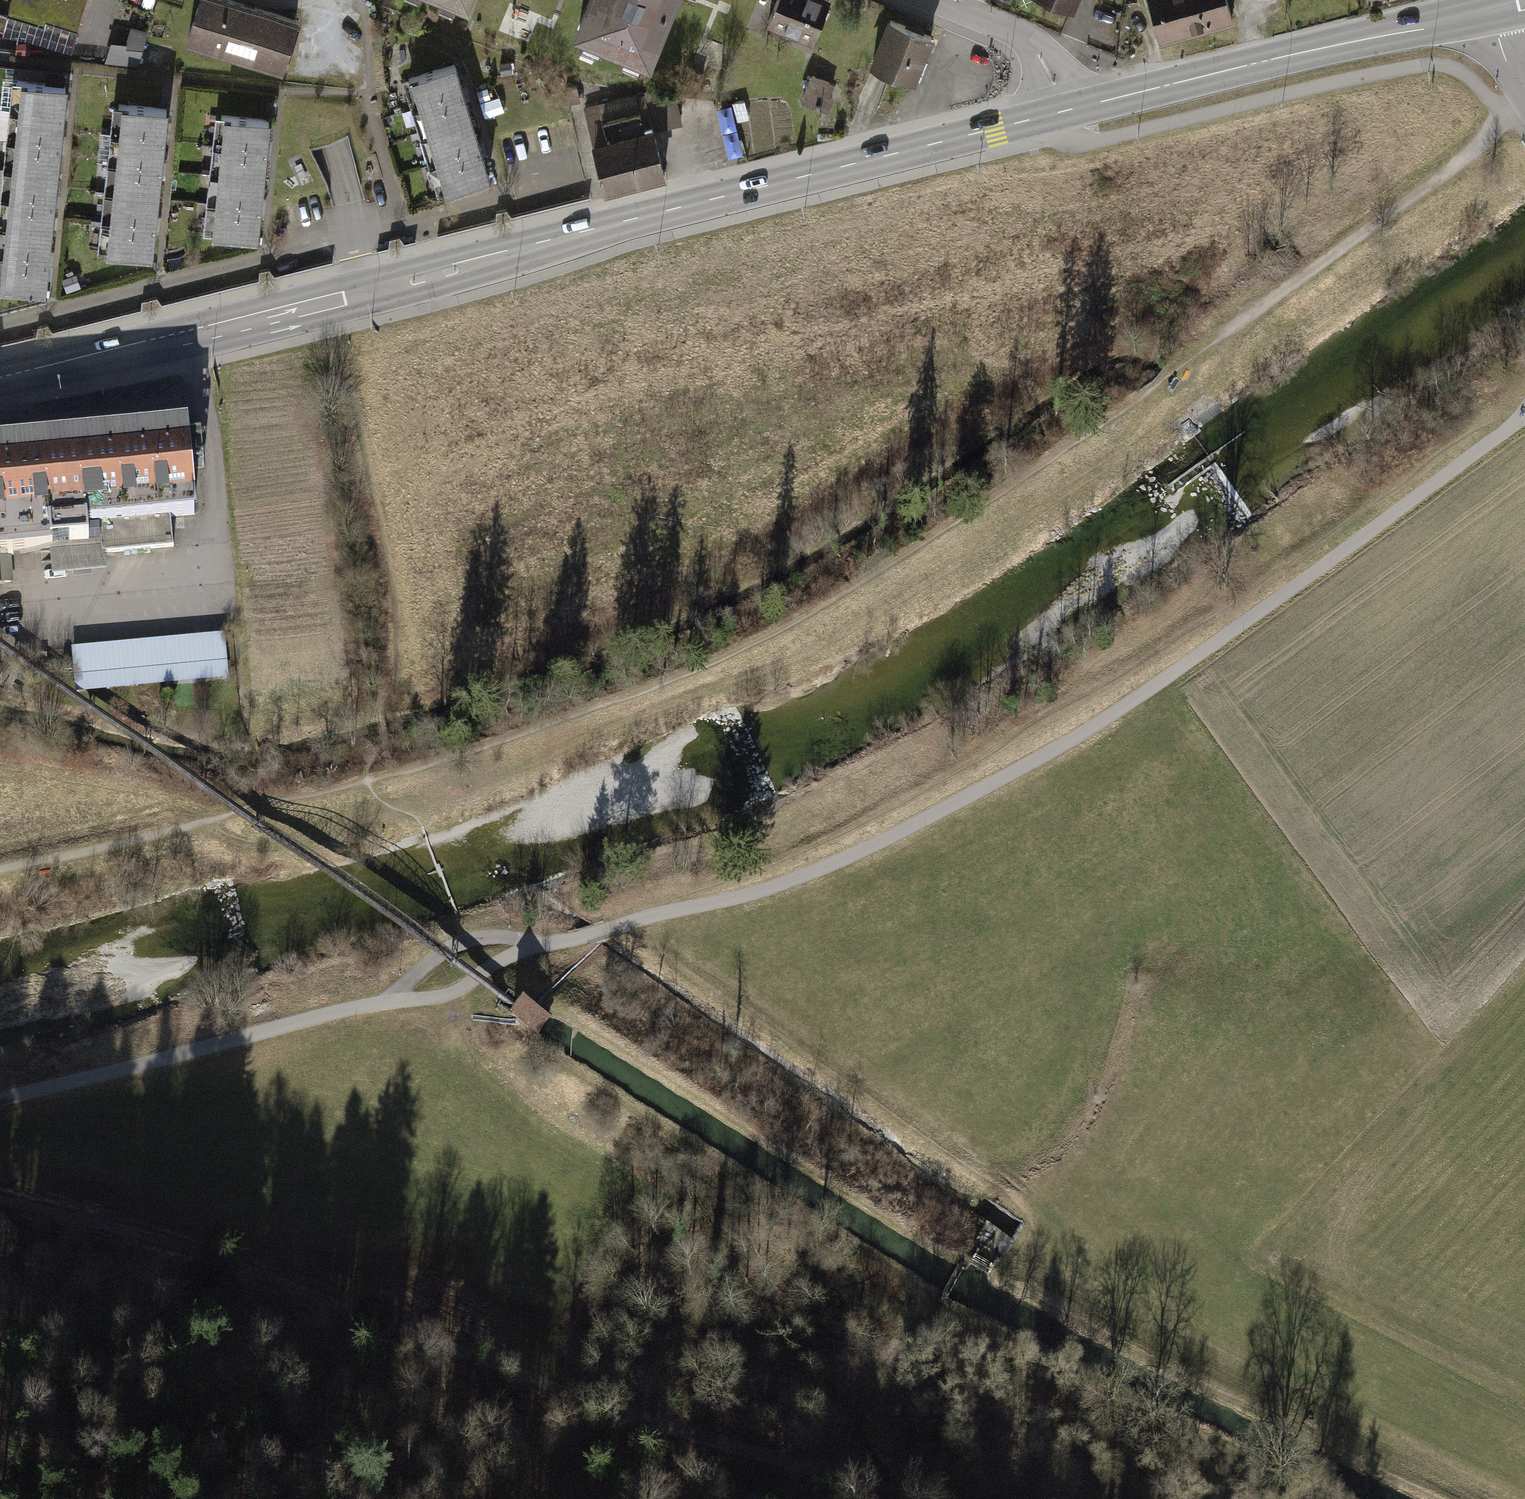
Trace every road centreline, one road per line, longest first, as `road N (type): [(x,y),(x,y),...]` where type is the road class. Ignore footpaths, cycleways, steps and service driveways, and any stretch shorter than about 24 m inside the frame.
road 1 (track): [(0,873),(368,783),(553,727),(783,629),(1112,418),(1479,143),(1506,114)]
road 2 (track): [(0,1101),(385,1002),(443,996),(508,956),(777,887),(903,832),(1114,716),(1524,410)]
road 3 (primary): [(1069,111),(322,307),(0,380)]
road 4 (track): [(1451,1498),(995,1295),(988,1281),(1034,1221),(668,957),(663,914)]
road 5 (track): [(0,1195),(573,1385),(883,1498)]
road 6 (track): [(1034,1221),(1163,1089),(1524,823)]
road 7 (primary): [(1489,10),(1069,111)]
road 8 (track): [(830,1481),(964,1265),(988,1238),(1010,1253)]
road 9 (track): [(340,0),(399,219)]
road 10 (track): [(385,1002),(465,941),(549,943)]
road 11 (residential): [(941,0),(1025,38),(1069,111)]

